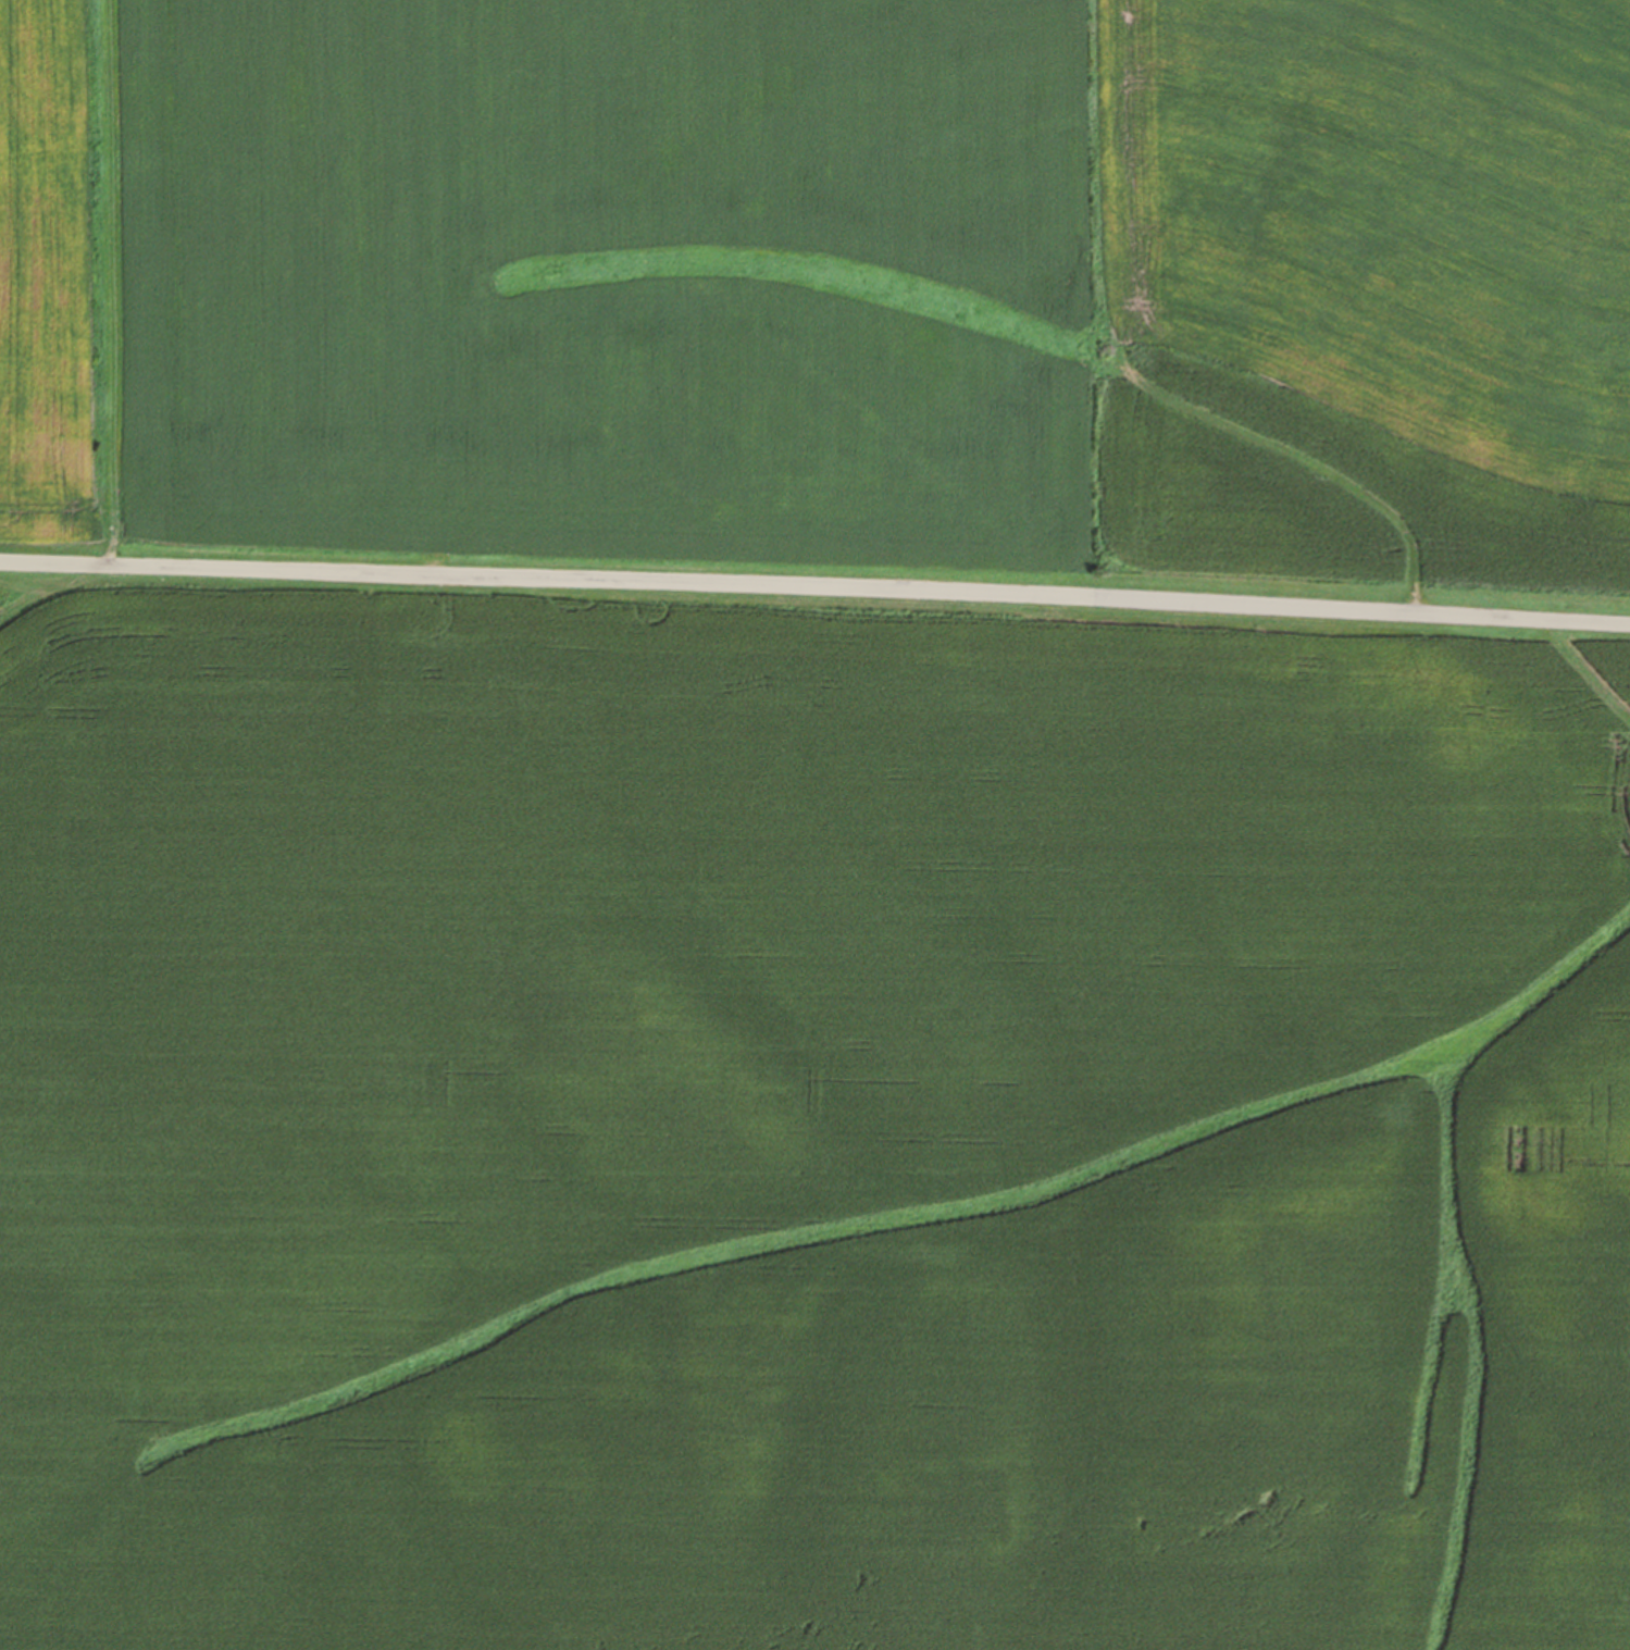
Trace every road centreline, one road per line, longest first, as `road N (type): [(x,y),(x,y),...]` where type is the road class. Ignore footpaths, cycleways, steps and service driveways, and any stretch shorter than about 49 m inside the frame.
road 1 (residential): [(1629,628),(909,593),(0,566)]

